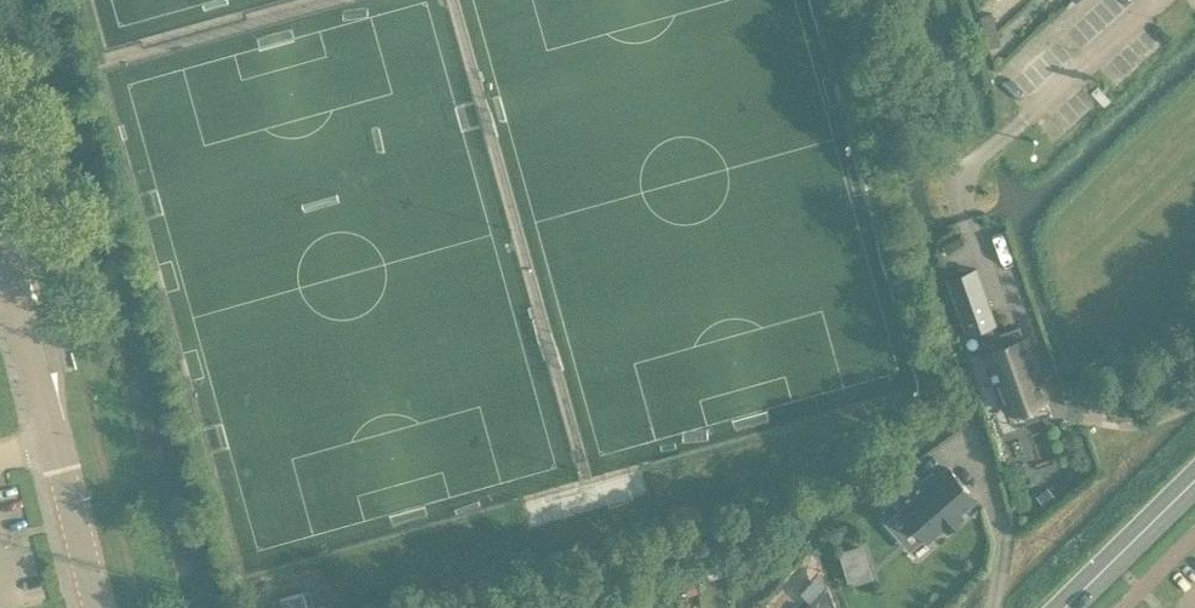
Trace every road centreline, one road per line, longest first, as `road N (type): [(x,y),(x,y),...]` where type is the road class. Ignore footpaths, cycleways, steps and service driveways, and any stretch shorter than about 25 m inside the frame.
road 1 (unclassified): [(97,607),(10,275)]
road 2 (tertiary): [(1066,607),(1194,480)]

